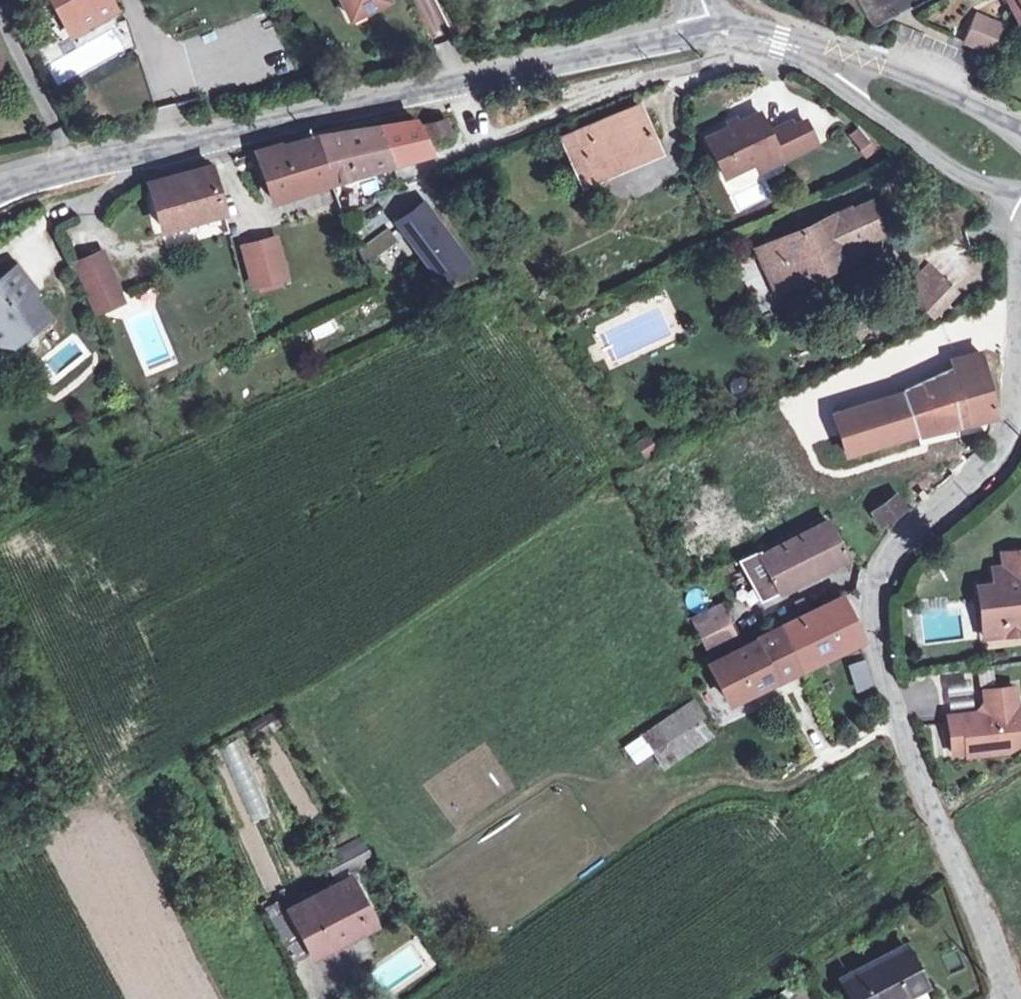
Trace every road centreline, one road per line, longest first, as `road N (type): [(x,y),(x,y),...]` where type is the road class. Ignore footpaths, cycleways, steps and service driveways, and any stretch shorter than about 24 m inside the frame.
road 1 (residential): [(1020,325),(1000,421),(971,477),(899,538),(869,619),(1009,998)]
road 2 (residential): [(0,186),(712,34)]
road 3 (residential): [(847,95),(965,175),(1020,199)]
road 4 (residential): [(1020,126),(864,62)]
road 5 (residential): [(864,62),(776,35),(743,34)]
road 6 (residential): [(743,34),(847,95)]

